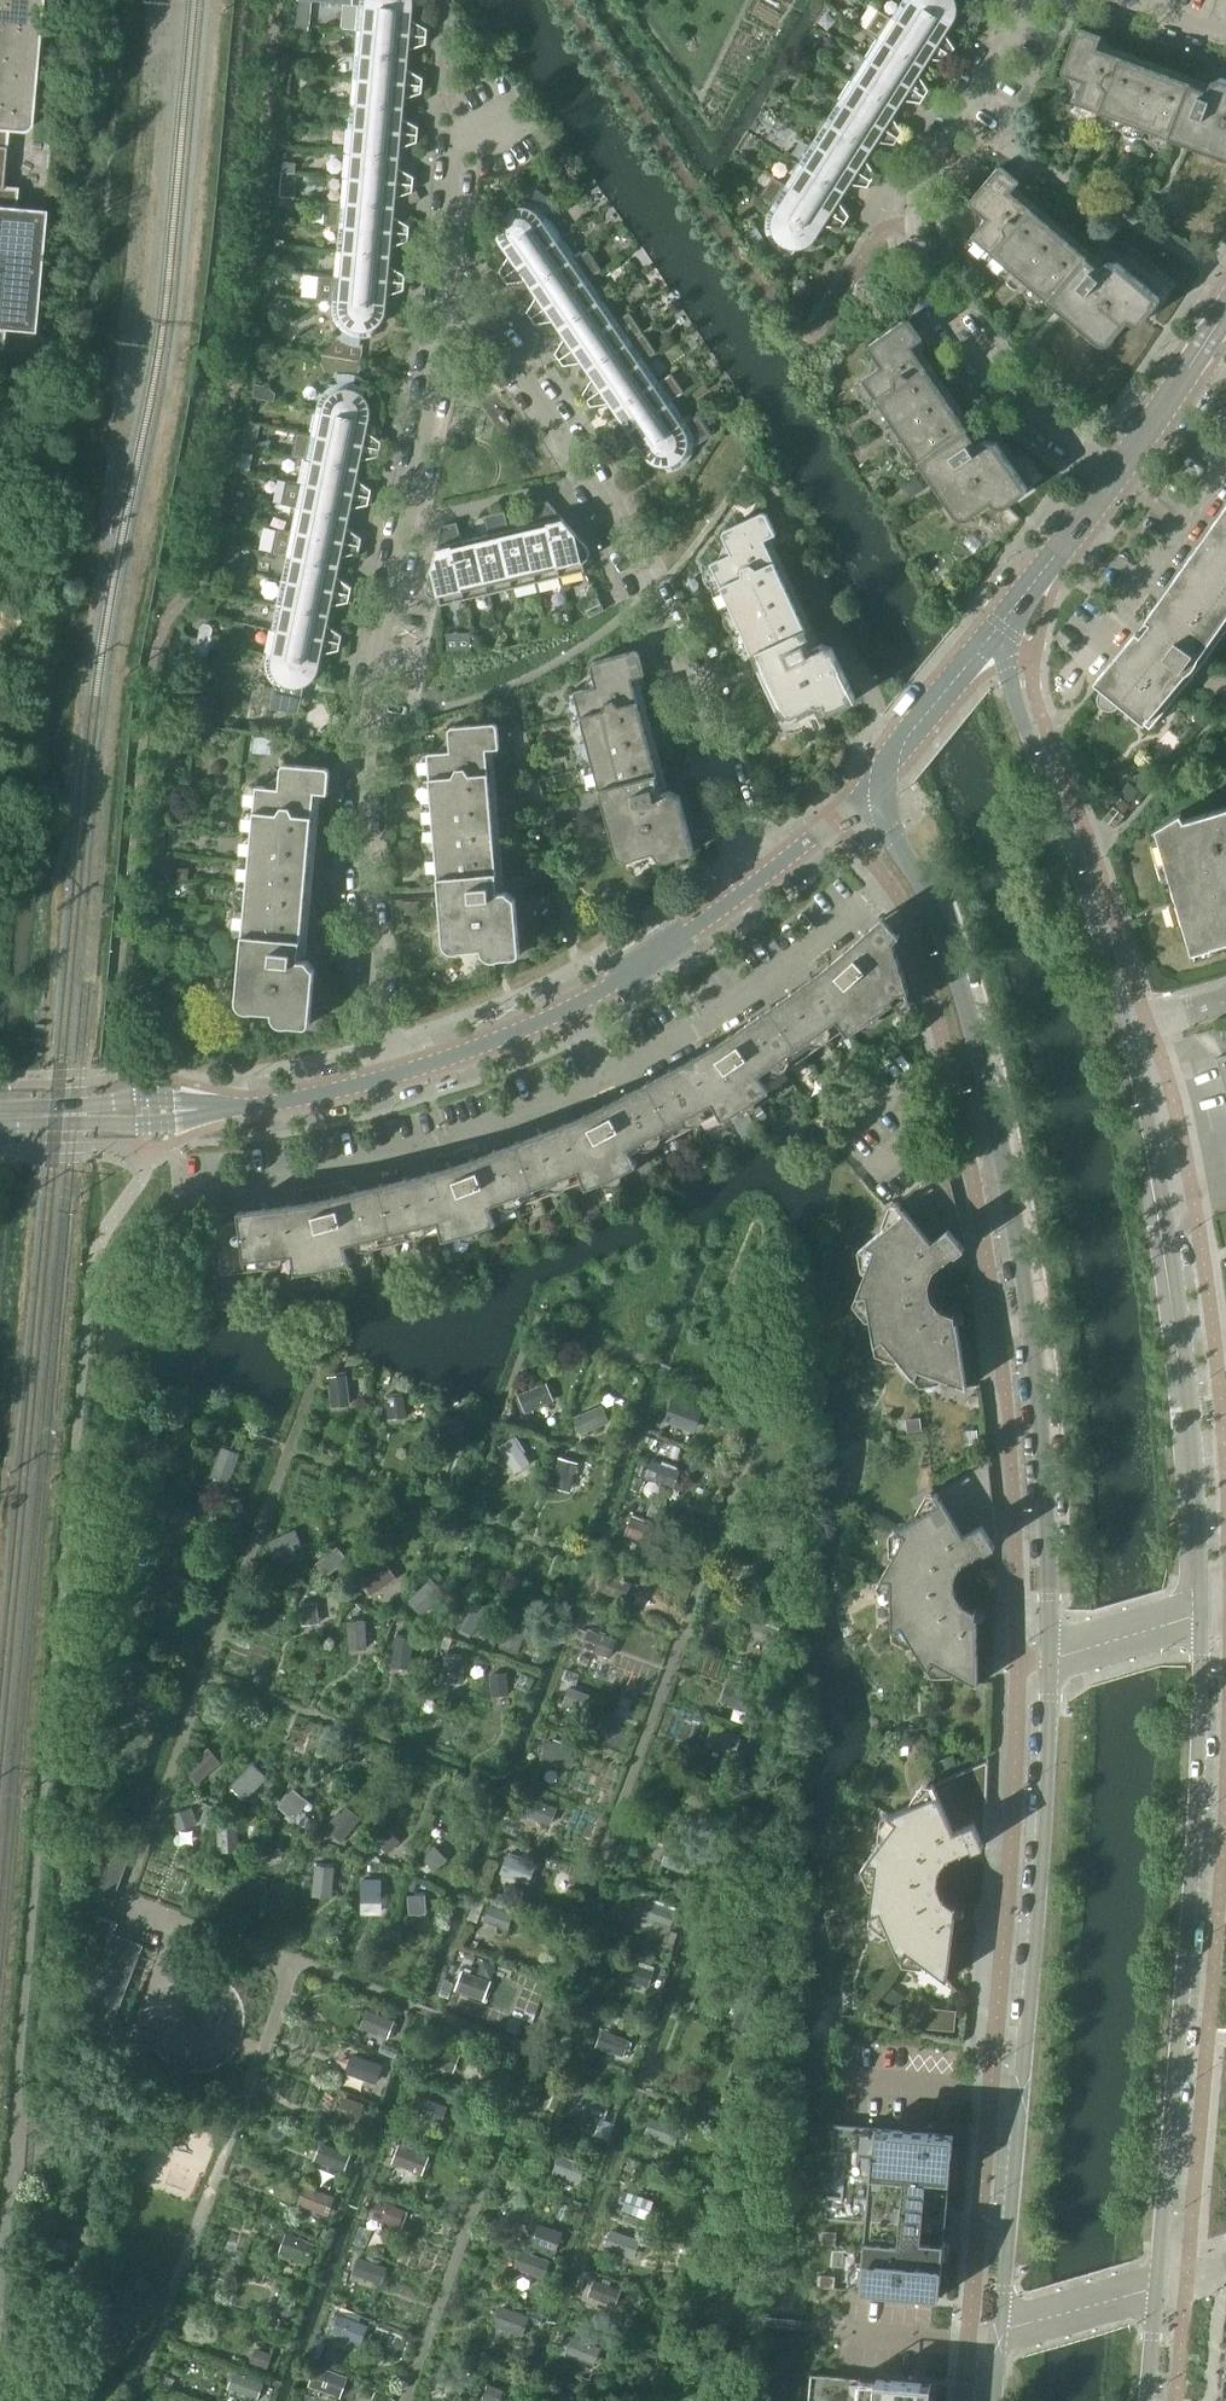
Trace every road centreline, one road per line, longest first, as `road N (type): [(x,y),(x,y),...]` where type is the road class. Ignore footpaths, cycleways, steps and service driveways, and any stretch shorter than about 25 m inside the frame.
road 1 (tertiary): [(883,794),(889,829),(951,947),(1012,1208),(1035,1363),(1051,1659)]
road 2 (residential): [(400,1074),(376,985),(366,891),(368,720),(435,356),(449,324),(461,318)]
road 3 (tertiary): [(1157,2287),(1191,1873),(1201,1612)]
road 4 (tertiary): [(1051,1659),(1047,1809),(1000,2332)]
road 5 (residential): [(769,871),(752,849),(649,593),(564,438),(491,331),(461,318)]
road 6 (residential): [(1113,475),(999,380),(937,301),(916,226),(923,187),(958,116),(1032,0)]
road 7 (unclassified): [(1156,1175),(1144,1176),(1172,1367),(1186,1565),(1173,1622)]
road 8 (tertiary): [(1201,1612),(1195,1470),(1156,1175)]
road 9 (tertiary): [(1127,1030),(1016,701),(1000,625)]
road 10 (tertiary): [(400,1074),(574,1005),(769,871)]
road 11 (tertiary): [(142,1112),(263,1104),(400,1074)]
road 12 (tertiary): [(883,794),(892,755),(1000,625)]
road 13 (tertiary): [(1113,475),(1225,309)]
road 14 (tertiary): [(1000,625),(1113,475)]
road 15 (residential): [(461,318),(444,254),(461,138)]
road 16 (residential): [(1000,2332),(1157,2287)]
road 17 (tertiary): [(1156,1175),(1127,1030)]
road 18 (tertiary): [(142,1112),(0,1117)]
road 19 (tertiary): [(769,871),(883,794)]
road 20 (unclassified): [(1051,1659),(1173,1622)]

